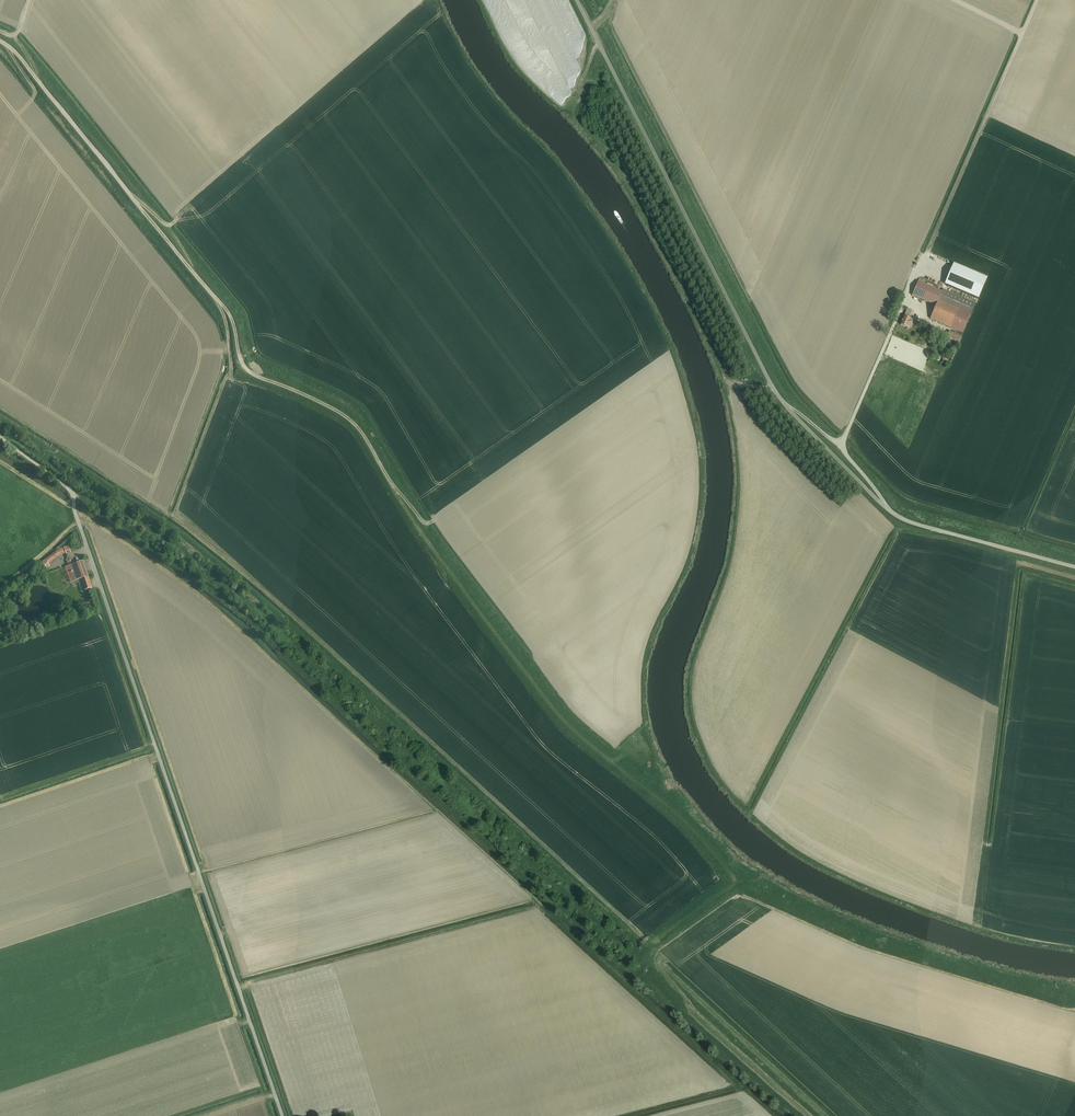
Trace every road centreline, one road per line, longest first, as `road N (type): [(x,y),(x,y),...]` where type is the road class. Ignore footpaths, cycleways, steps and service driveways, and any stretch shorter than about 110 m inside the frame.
road 1 (track): [(637,959),(739,880),(689,826),(557,712),(424,536),(352,423),(243,369),(230,316),(19,56),(0,45)]
road 2 (track): [(806,1115),(249,604),(137,521),(73,496)]
road 3 (unclassified): [(283,1115),(73,496),(0,438)]
road 4 (track): [(840,446),(1036,0)]
road 5 (unclassified): [(781,400),(578,0)]
road 6 (track): [(771,384),(725,377),(631,189),(570,112),(599,41)]
road 7 (unclassified): [(1074,567),(923,526),(887,508)]
road 8 (unclassified): [(781,400),(840,446),(887,508)]
road 9 (unclassified): [(887,508),(781,400)]

